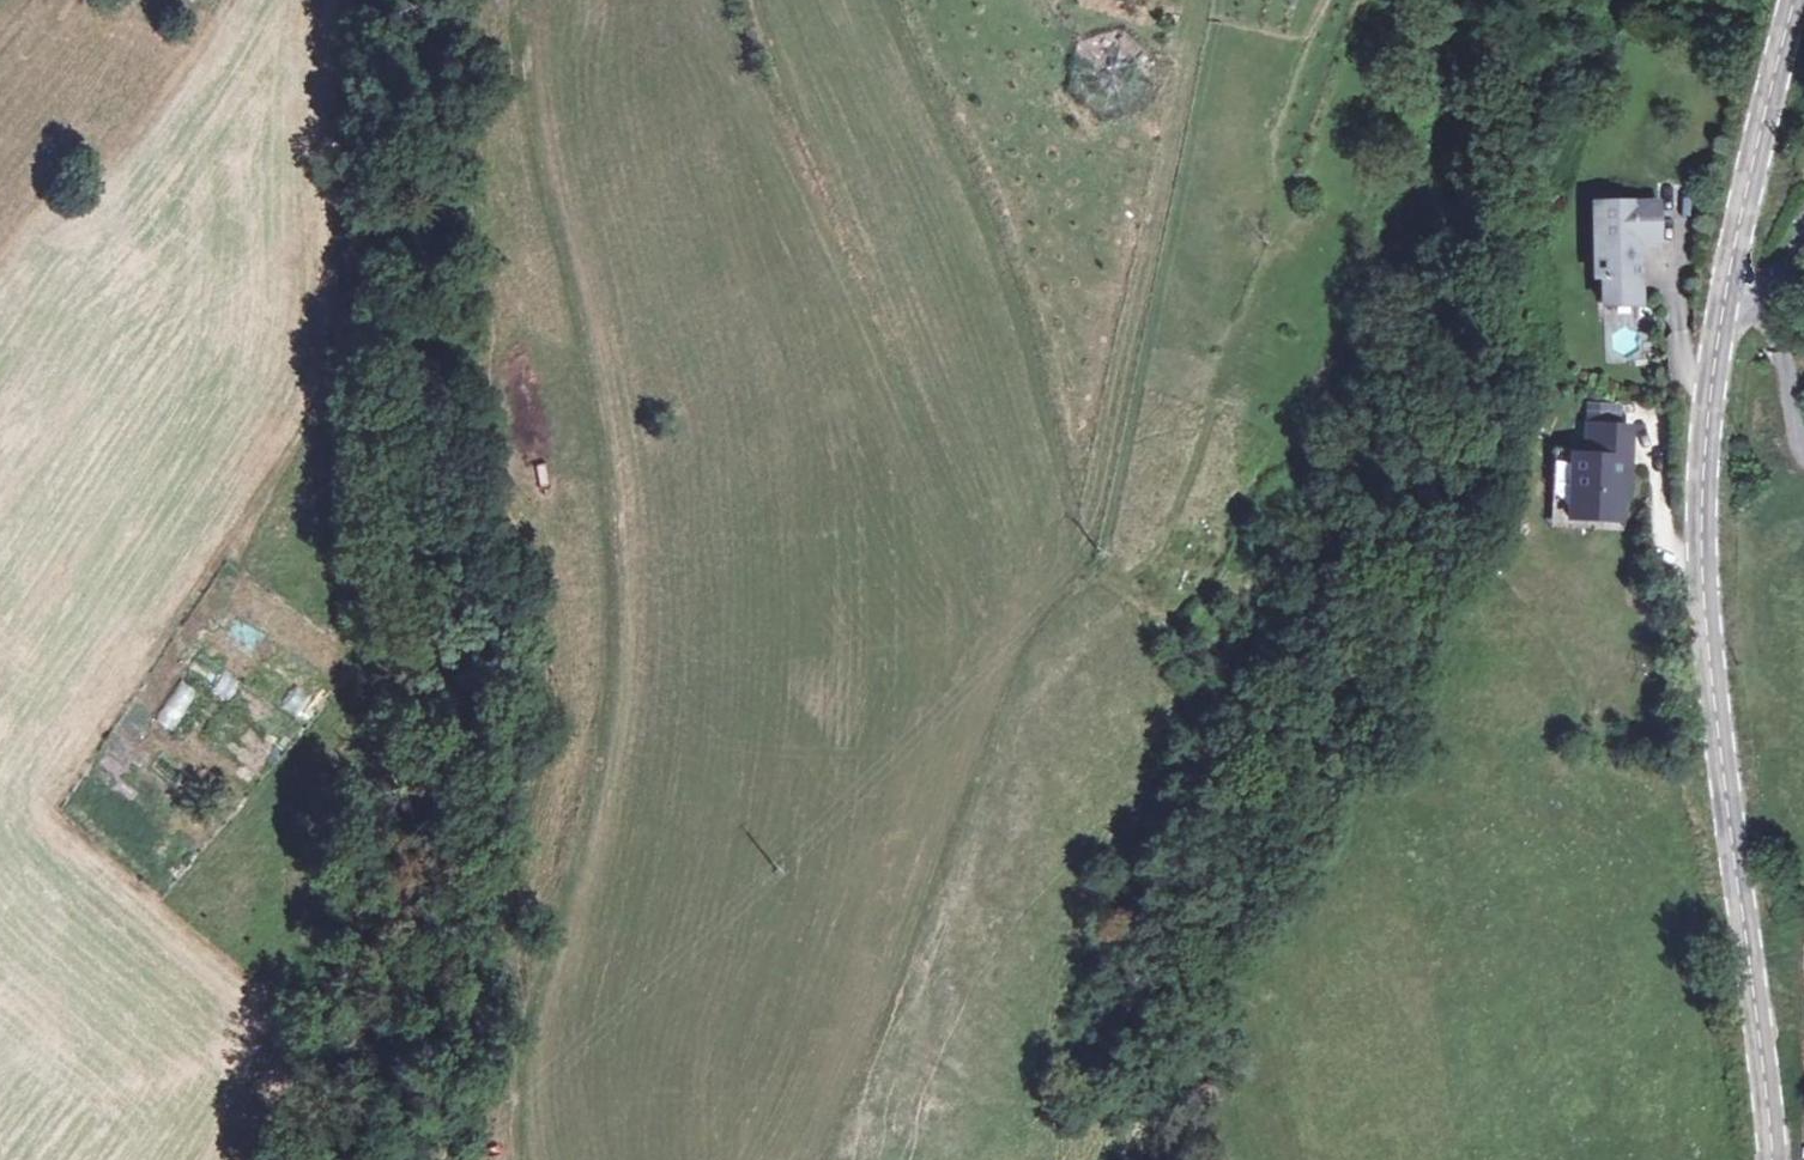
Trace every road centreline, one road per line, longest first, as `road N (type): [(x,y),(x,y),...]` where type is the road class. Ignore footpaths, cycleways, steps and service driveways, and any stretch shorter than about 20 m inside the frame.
road 1 (tertiary): [(1772,1159),(1698,554),(1706,417),(1723,310)]
road 2 (tertiary): [(1723,310),(1792,0)]

